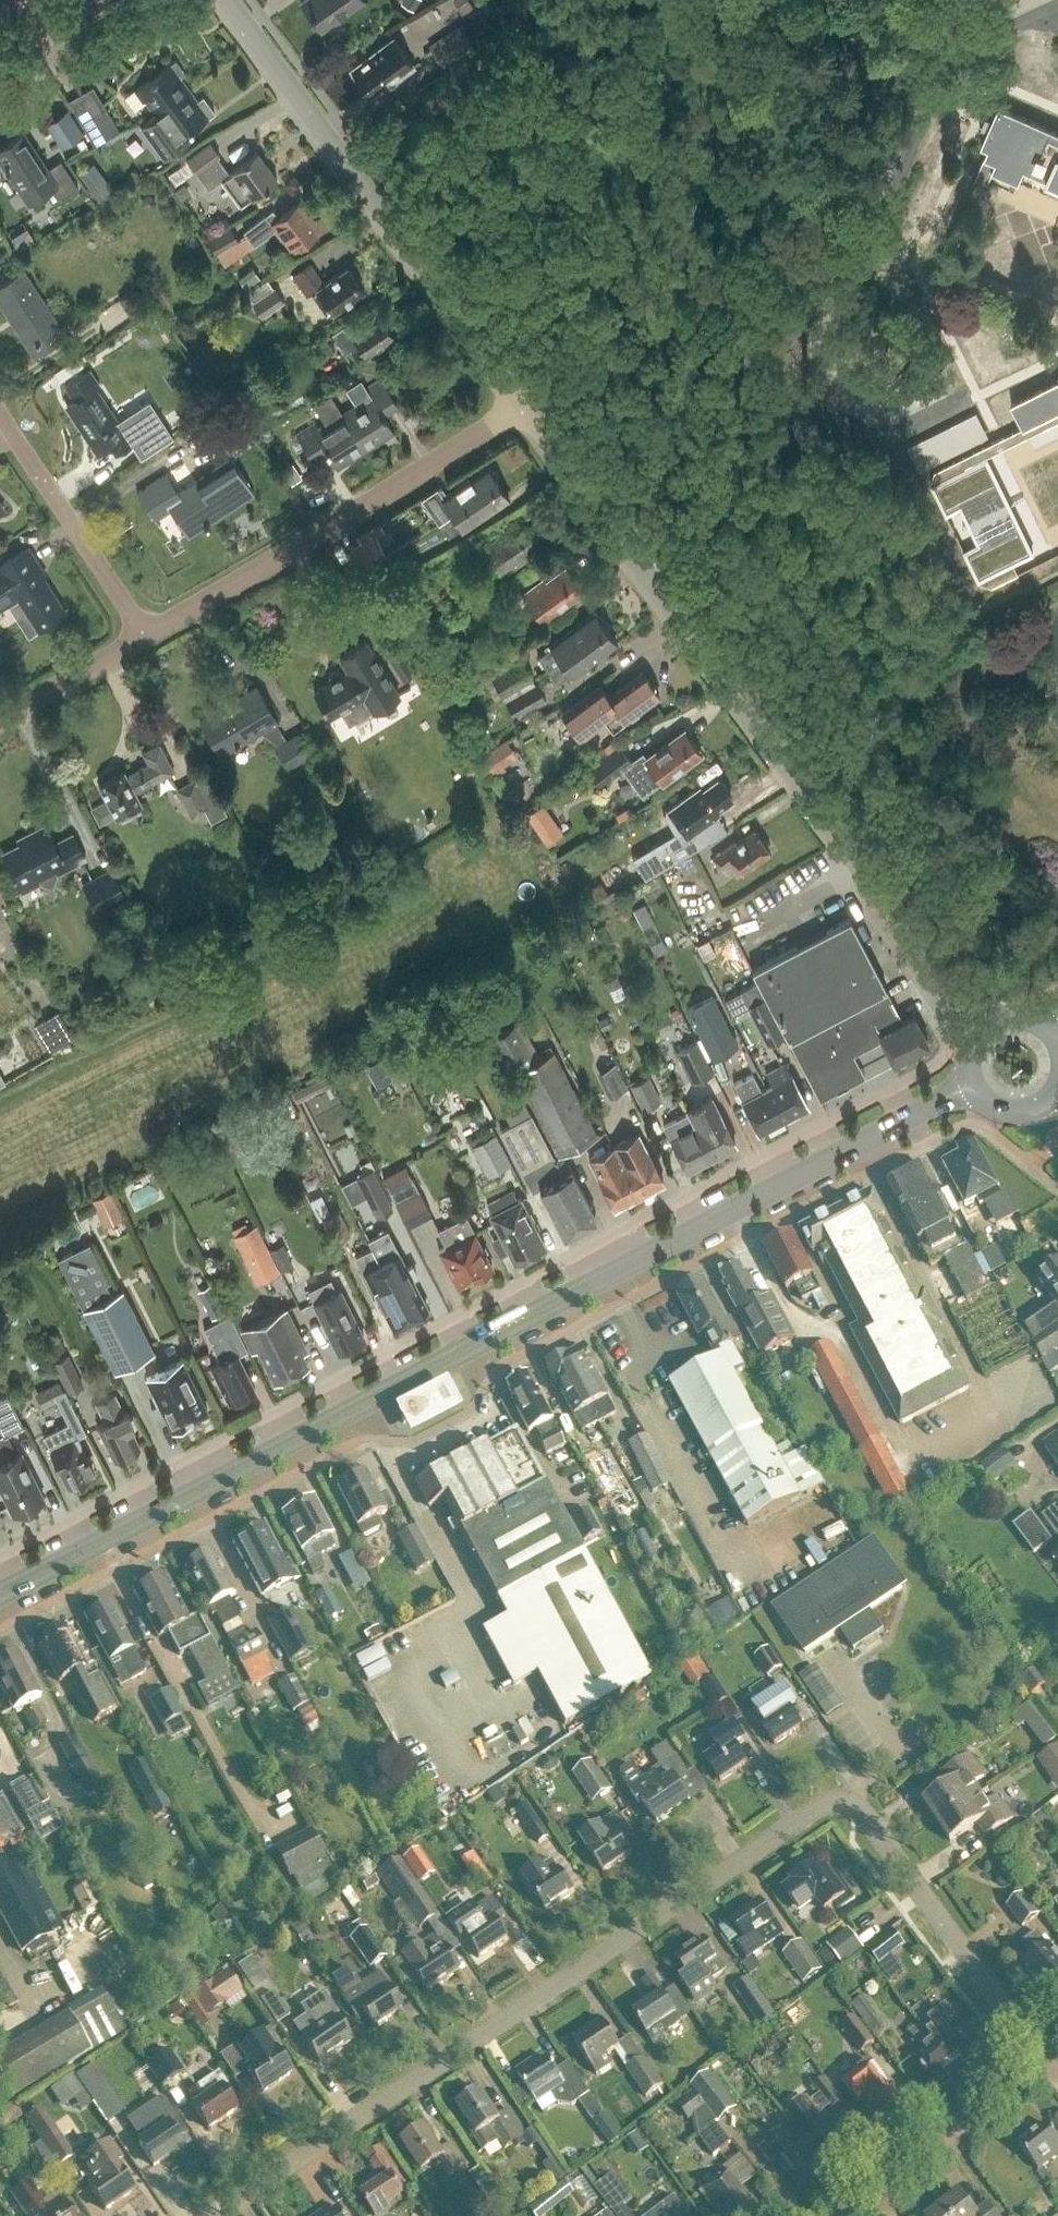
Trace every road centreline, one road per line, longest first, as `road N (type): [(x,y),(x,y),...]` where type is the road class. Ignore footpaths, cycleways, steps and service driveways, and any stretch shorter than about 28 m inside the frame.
road 1 (primary): [(974,1086),(0,1595)]
road 2 (residential): [(217,2215),(824,1810),(843,1805),(862,1816),(1048,2063)]
road 3 (unclassified): [(988,1027),(953,992),(526,405)]
road 4 (unclassified): [(526,405),(226,0)]
road 5 (residential): [(147,634),(526,405)]
road 6 (residential): [(147,634),(0,411)]
road 7 (residential): [(849,2215),(1048,2063)]
road 8 (residential): [(0,724),(147,634)]
road 9 (residential): [(0,68),(114,0)]

